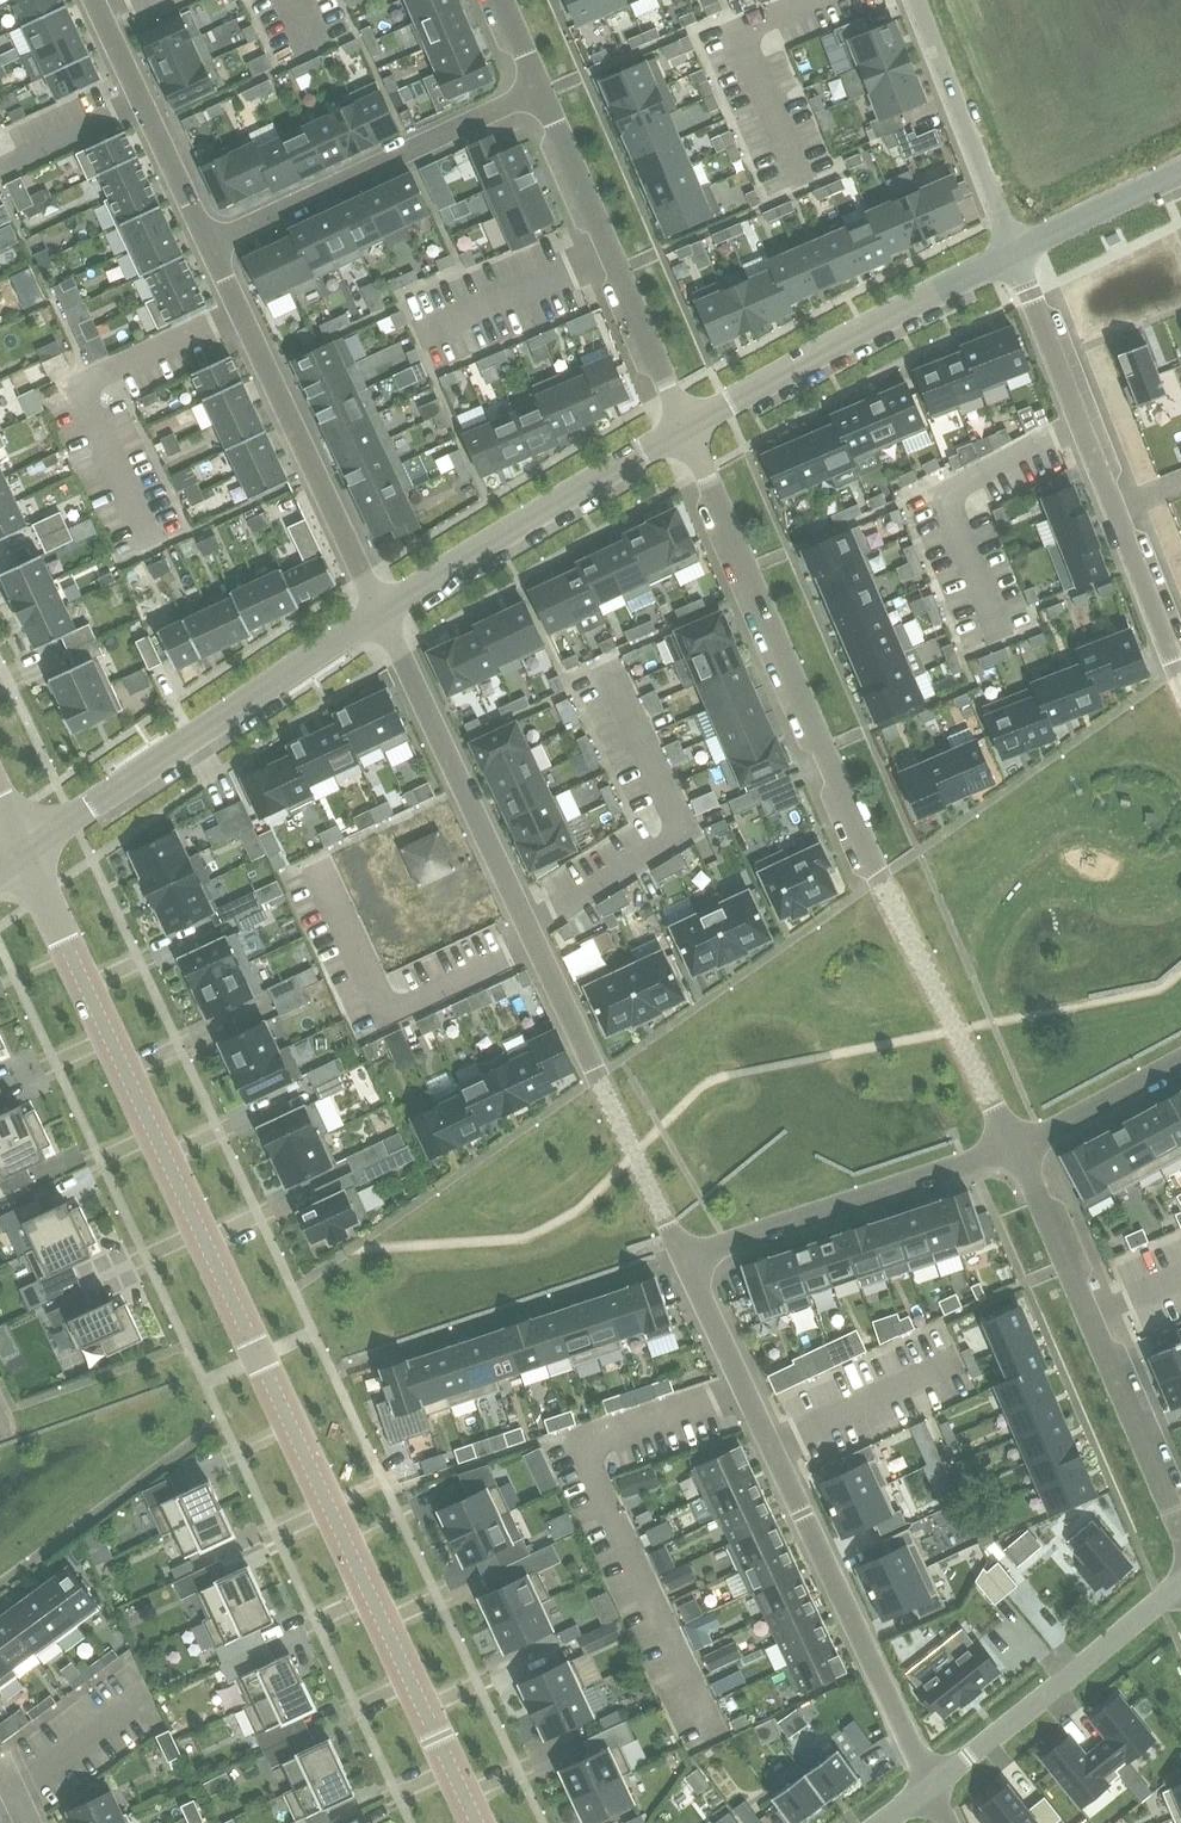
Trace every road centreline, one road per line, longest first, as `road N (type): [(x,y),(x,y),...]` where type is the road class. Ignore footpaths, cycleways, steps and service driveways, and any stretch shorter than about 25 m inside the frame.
road 1 (unclassified): [(27,853),(477,1822)]
road 2 (residential): [(687,429),(879,876),(1010,1147)]
road 3 (residential): [(380,611),(681,1254)]
road 4 (residential): [(681,1254),(927,1791)]
road 5 (residential): [(1011,256),(1180,673)]
road 6 (residential): [(380,611),(27,853)]
road 7 (residential): [(1010,1147),(1180,1528)]
road 8 (residential): [(210,241),(380,611)]
road 9 (residential): [(539,89),(687,429)]
road 10 (residential): [(1011,256),(687,429)]
road 11 (residential): [(210,241),(539,89)]
road 12 (residential): [(687,429),(380,611)]
road 13 (residential): [(1010,1147),(681,1254)]
road 14 (residential): [(1180,1589),(927,1791)]
road 15 (residential): [(911,0),(1011,256)]
road 16 (residential): [(94,0),(210,241)]
road 17 (residential): [(1180,1062),(1010,1147)]
road 18 (residential): [(1180,172),(1011,256)]
road 19 (residential): [(133,1703),(9,1794)]

